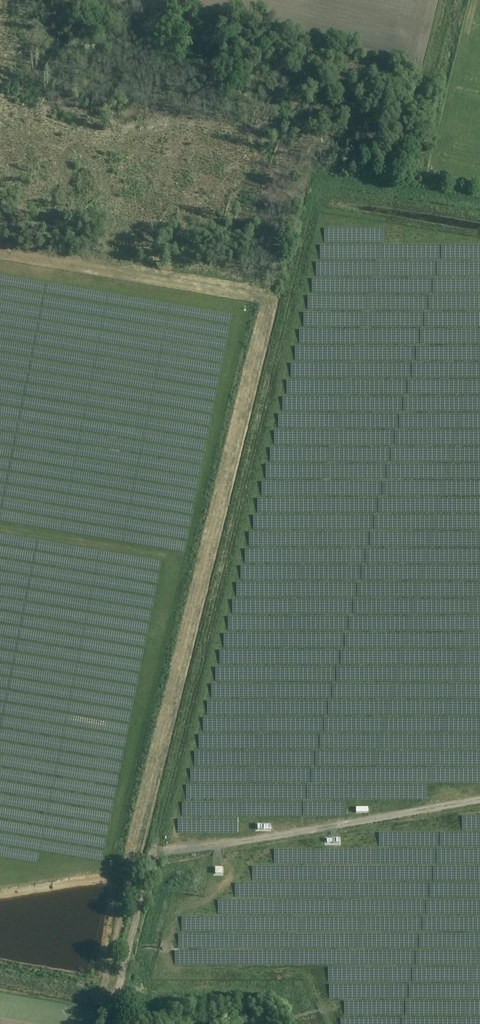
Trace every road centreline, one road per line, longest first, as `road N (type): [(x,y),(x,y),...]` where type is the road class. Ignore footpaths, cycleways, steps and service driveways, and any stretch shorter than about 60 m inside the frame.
road 1 (track): [(112,1023),(290,301)]
road 2 (track): [(0,877),(106,865),(170,563),(0,530)]

